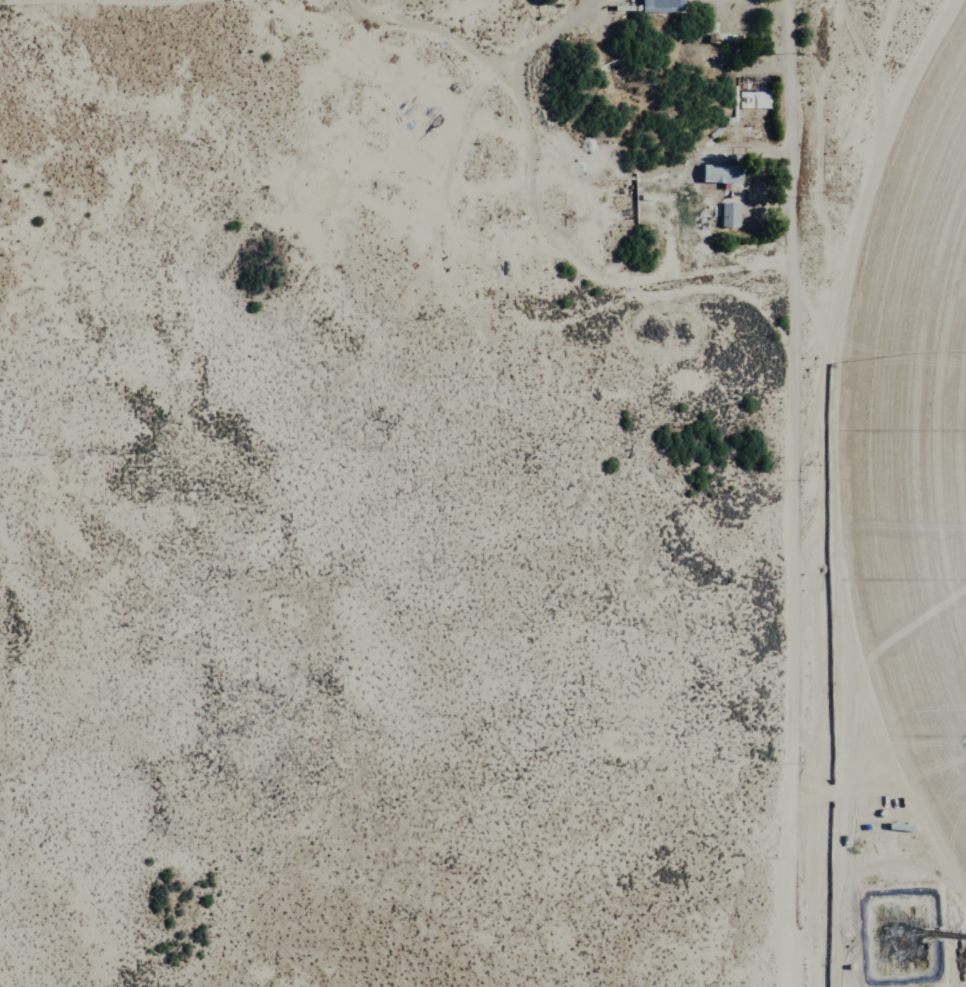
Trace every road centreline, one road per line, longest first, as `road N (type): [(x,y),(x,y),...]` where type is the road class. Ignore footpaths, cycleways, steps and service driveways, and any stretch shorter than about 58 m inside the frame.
road 1 (residential): [(791,986),(778,0)]

